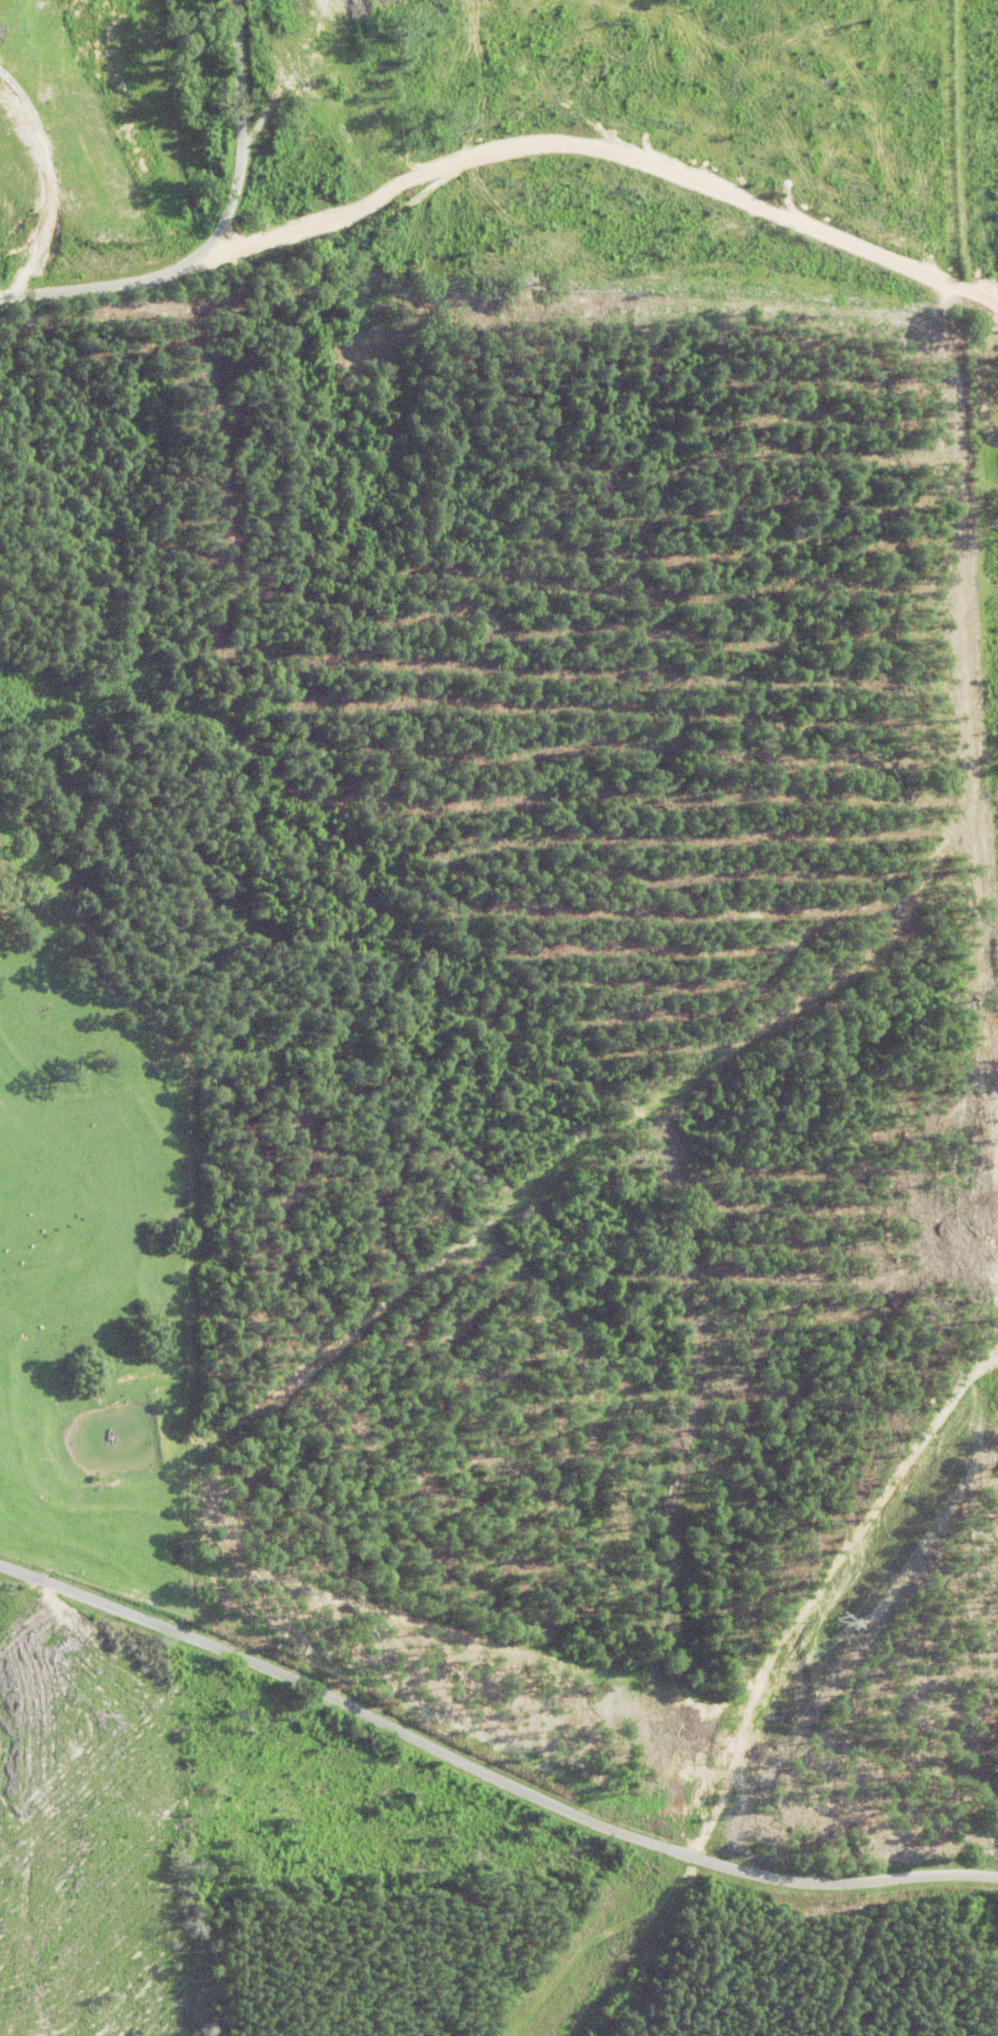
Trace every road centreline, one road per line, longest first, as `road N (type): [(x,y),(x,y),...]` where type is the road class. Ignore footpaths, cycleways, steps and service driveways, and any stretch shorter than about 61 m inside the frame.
road 1 (residential): [(640,1840),(534,1799),(255,1663),(0,1563)]
road 2 (residential): [(0,275),(61,274),(156,228),(201,173),(216,128),(219,0)]
road 3 (residential): [(997,1877),(815,1881),(756,1874),(640,1840)]

